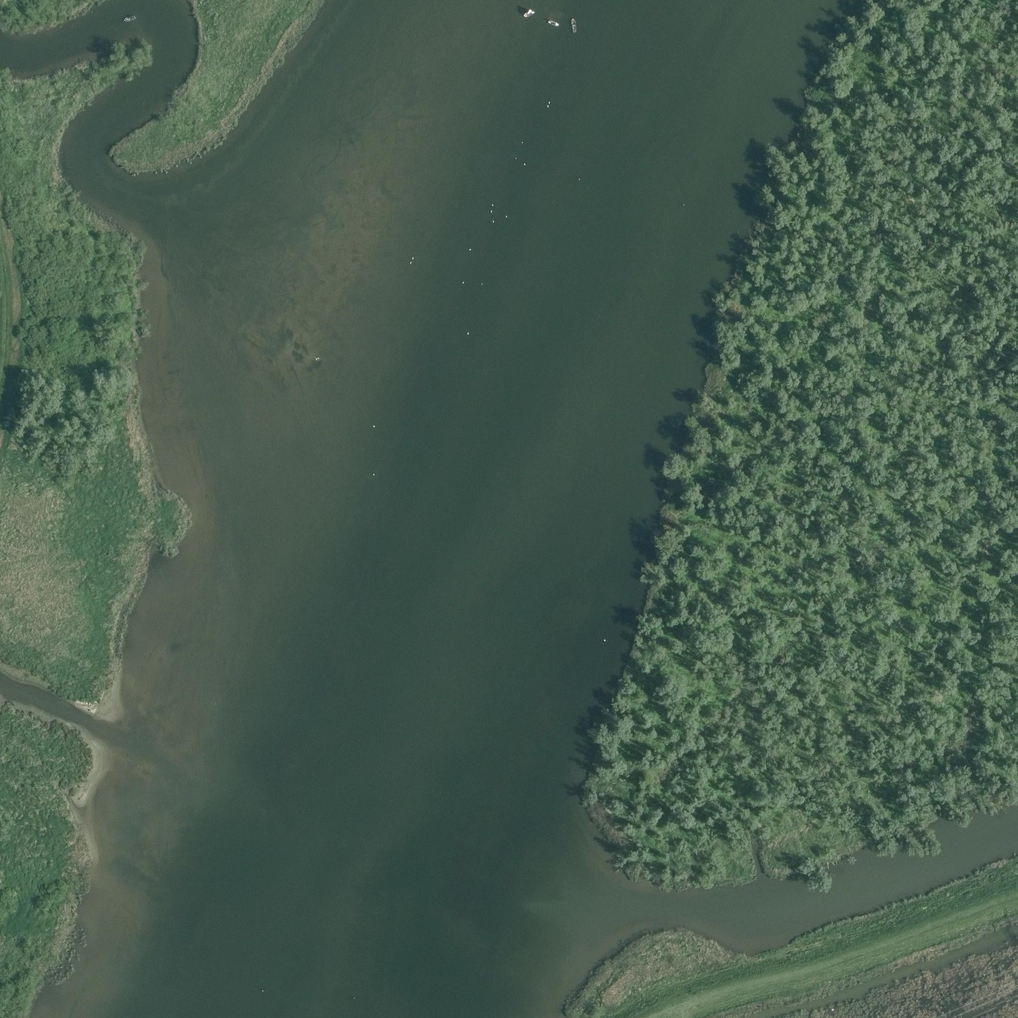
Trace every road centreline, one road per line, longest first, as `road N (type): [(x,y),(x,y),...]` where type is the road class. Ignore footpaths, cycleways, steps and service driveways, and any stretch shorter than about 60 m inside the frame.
road 1 (track): [(652,1017),(827,966),(1017,896)]

